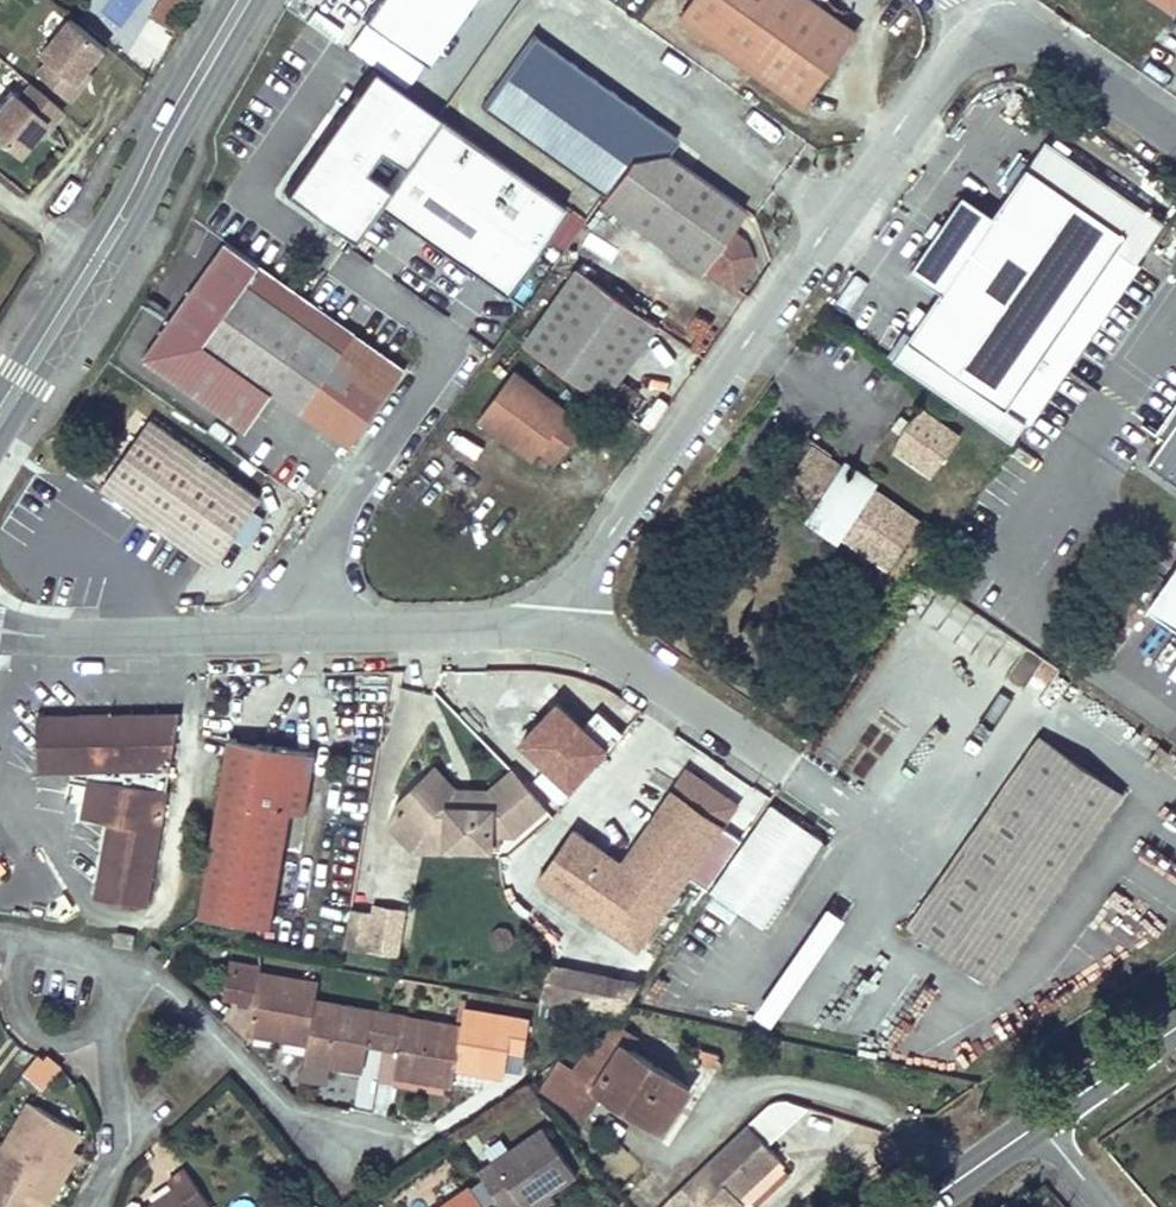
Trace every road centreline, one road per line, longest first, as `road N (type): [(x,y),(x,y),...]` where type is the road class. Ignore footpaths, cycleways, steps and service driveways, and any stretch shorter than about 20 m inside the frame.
road 1 (unclassified): [(0,629),(272,632),(560,614),(983,0)]
road 2 (secondary): [(0,413),(99,259),(244,0)]
road 3 (residential): [(96,963),(134,961),(335,1158)]
road 4 (unclassified): [(1175,127),(1005,0)]
road 5 (residential): [(105,1007),(112,1155),(82,1206)]
road 6 (residential): [(105,1007),(73,1038),(30,1028),(15,1003),(18,973),(54,947)]
road 7 (primary): [(1040,1118),(1175,1025)]
road 8 (primary): [(912,1206),(1040,1118)]

